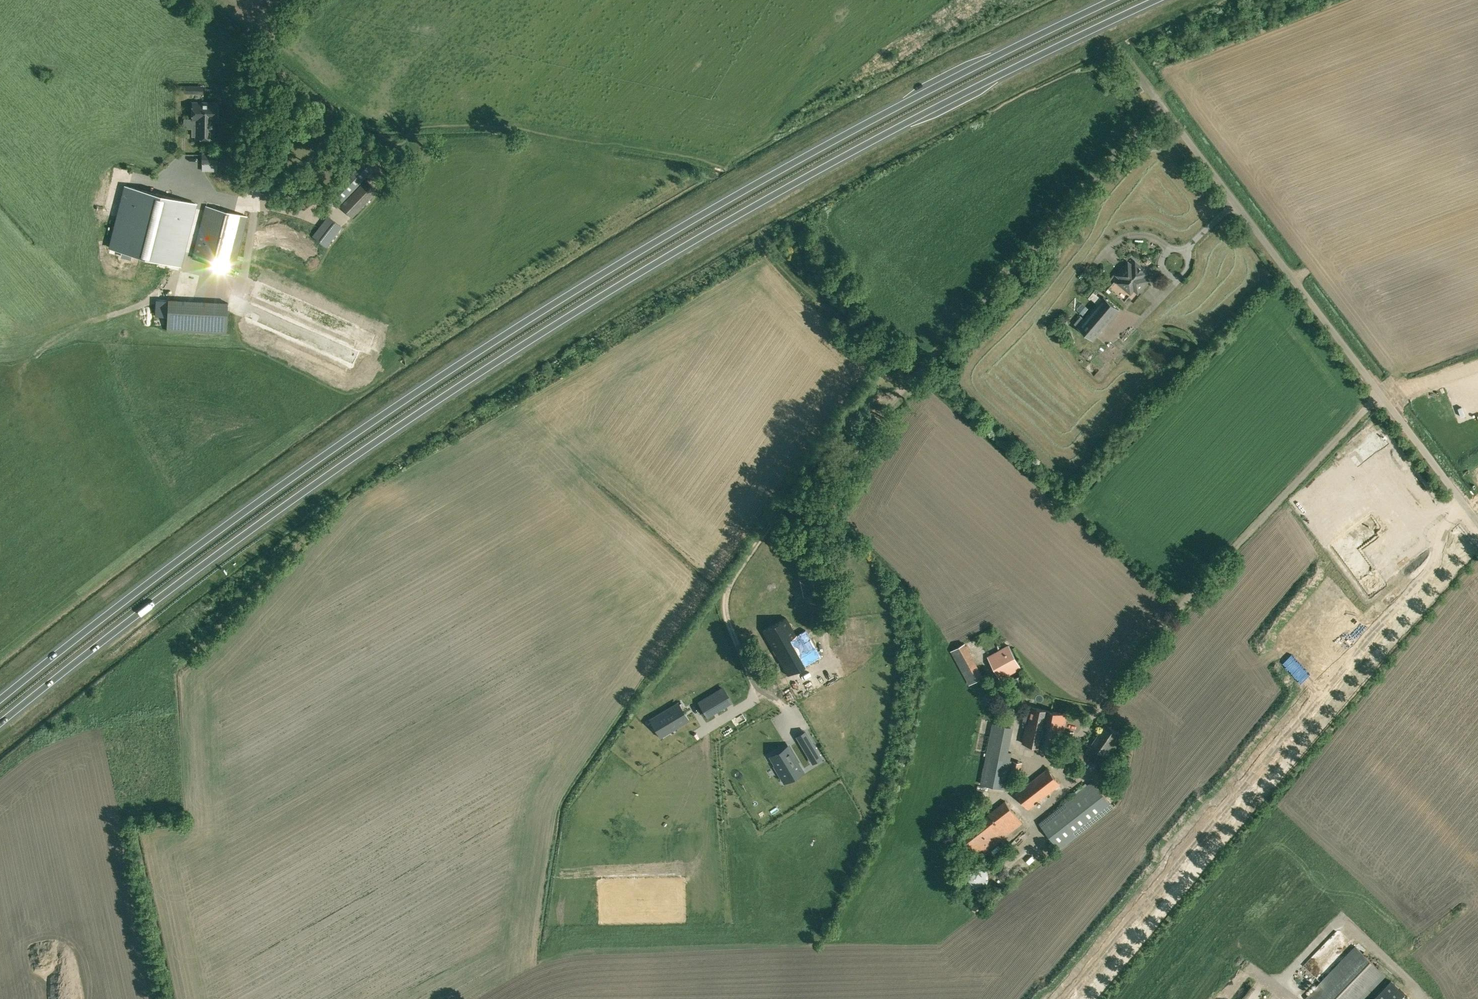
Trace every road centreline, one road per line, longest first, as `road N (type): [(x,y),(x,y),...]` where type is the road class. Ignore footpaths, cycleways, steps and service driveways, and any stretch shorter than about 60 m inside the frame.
road 1 (trunk): [(0,724),(322,478),(521,346),(839,159),(1158,0)]
road 2 (trunk): [(1114,0),(782,169),(512,331),(320,458),(0,700)]
road 3 (unclassified): [(1477,521),(1123,53)]

